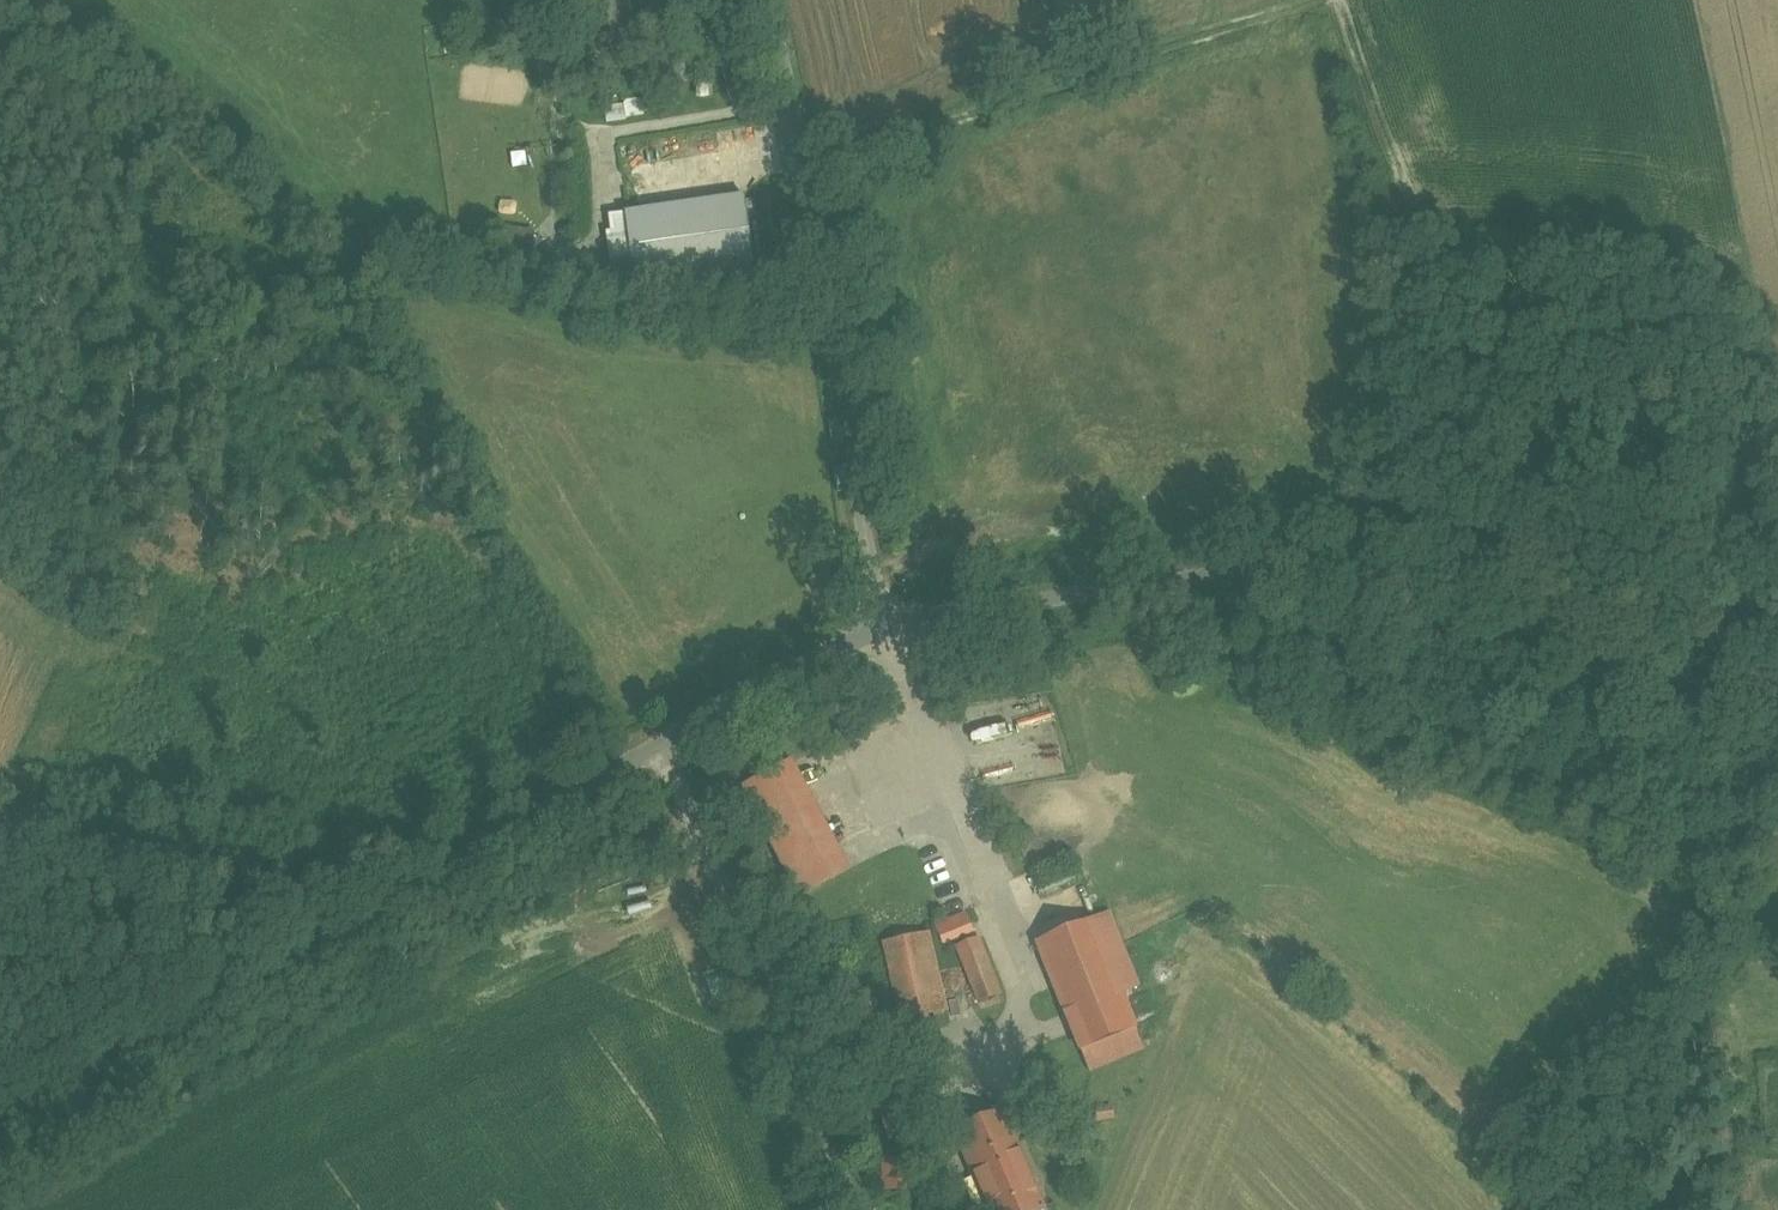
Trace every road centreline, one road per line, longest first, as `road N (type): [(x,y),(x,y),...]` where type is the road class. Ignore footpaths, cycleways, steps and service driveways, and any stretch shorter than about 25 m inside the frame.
road 1 (unclassified): [(1777,688),(1427,583),(1293,560),(877,629)]
road 2 (unclassified): [(673,747),(0,1118)]
road 3 (unclassified): [(766,0),(846,352),(877,629)]
road 4 (unclassified): [(673,747),(857,1209)]
road 5 (unclassified): [(877,629),(673,747)]

